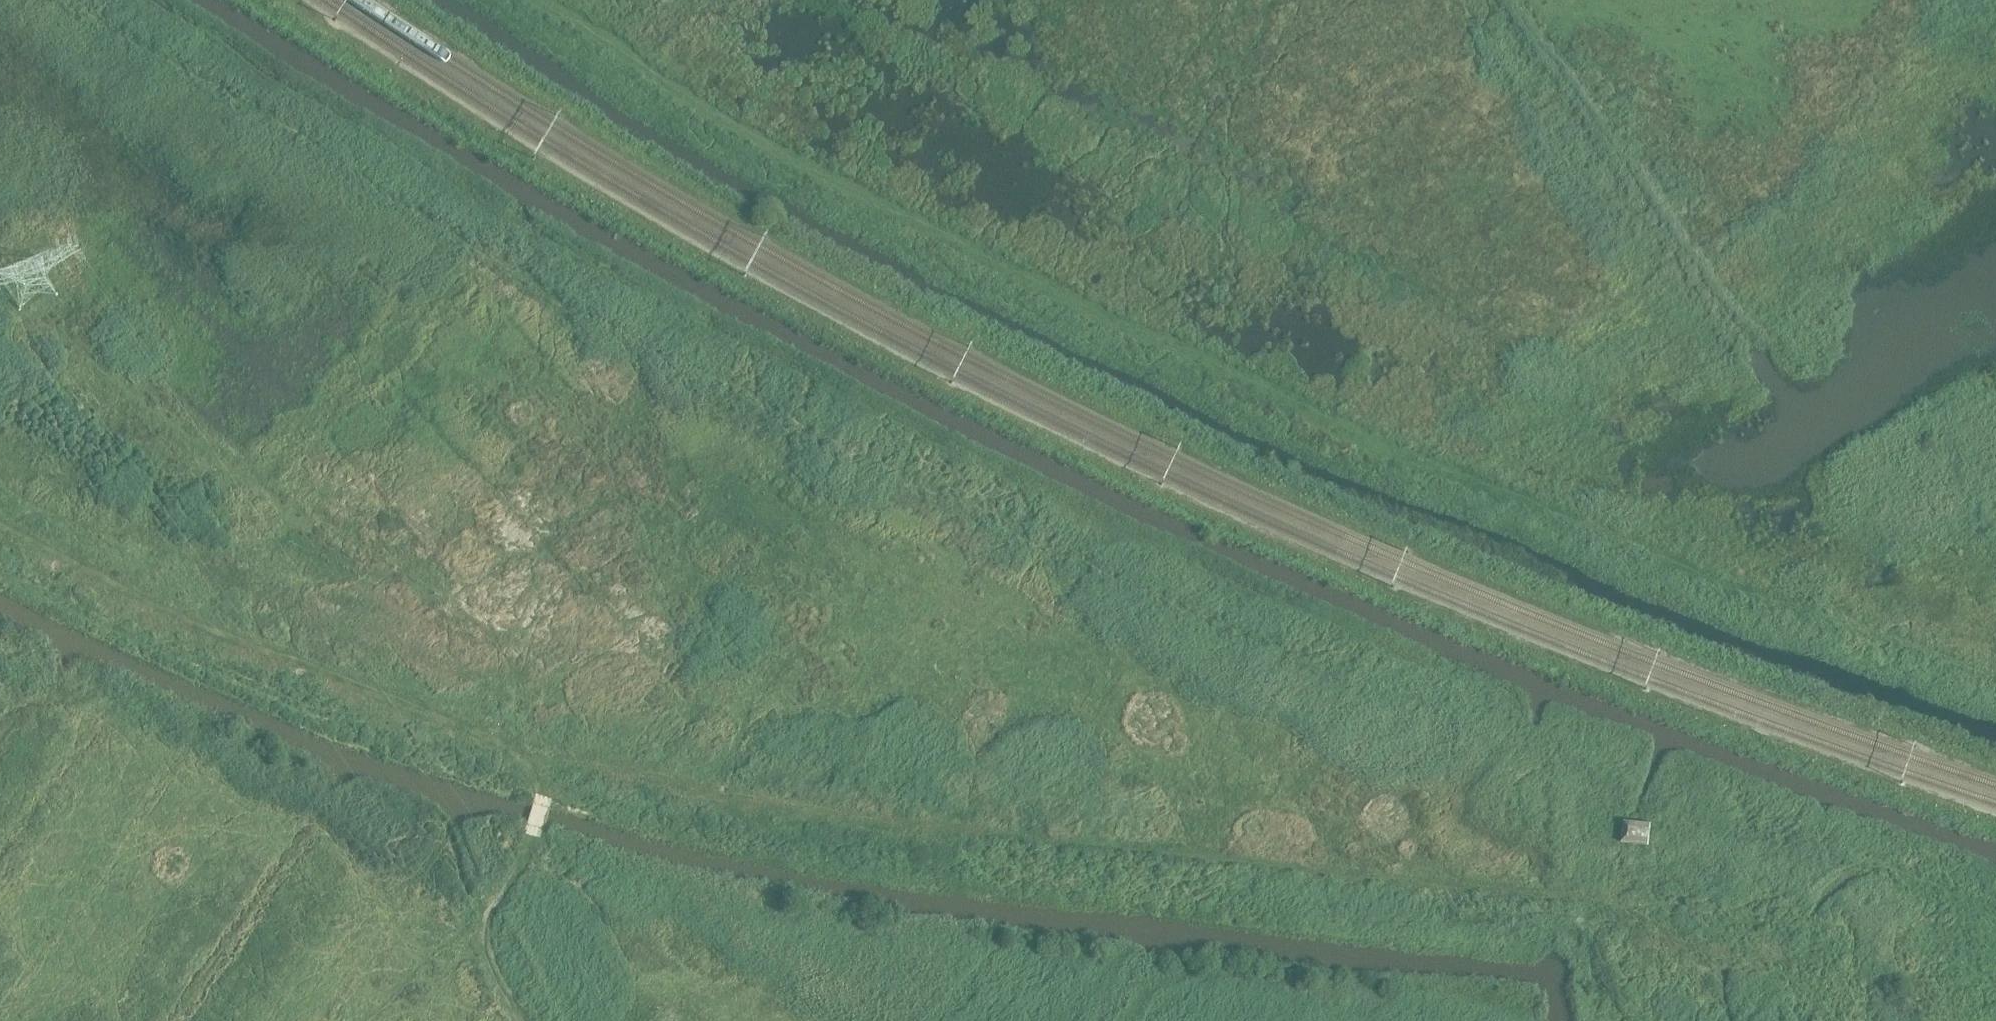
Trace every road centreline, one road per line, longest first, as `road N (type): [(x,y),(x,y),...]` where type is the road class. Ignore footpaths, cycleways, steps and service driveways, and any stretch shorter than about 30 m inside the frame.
road 1 (track): [(520,743),(645,778),(825,810),(1561,894)]

